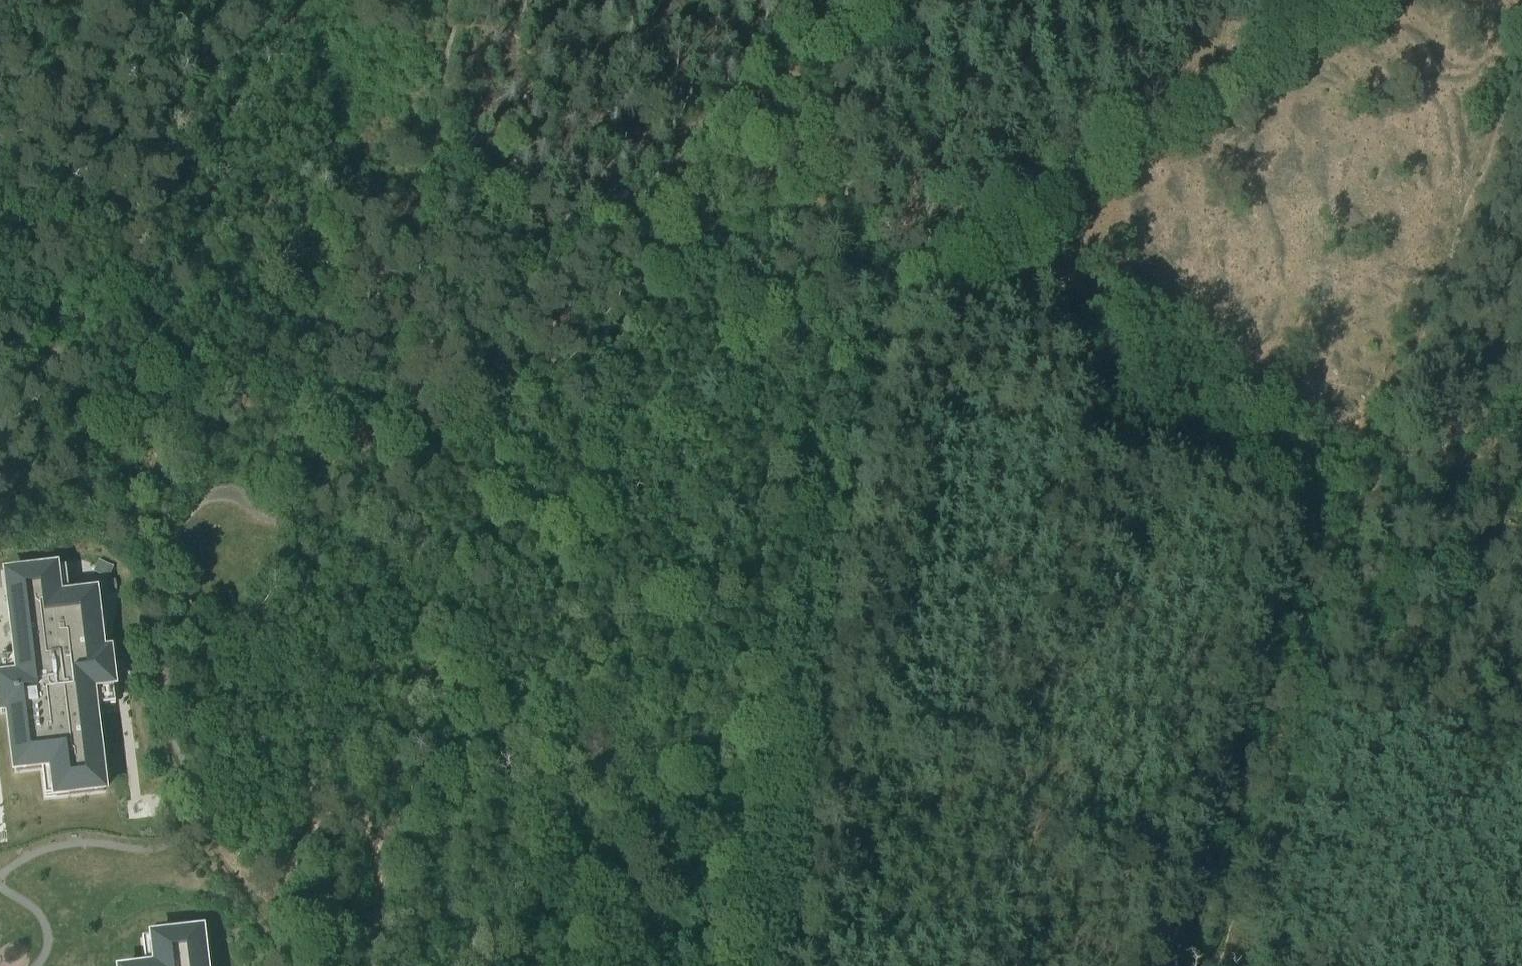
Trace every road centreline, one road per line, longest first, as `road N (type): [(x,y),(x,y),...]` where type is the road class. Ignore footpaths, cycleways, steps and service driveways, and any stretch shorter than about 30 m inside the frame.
road 1 (track): [(284,0),(336,169),(335,250)]
road 2 (track): [(335,250),(179,380)]

